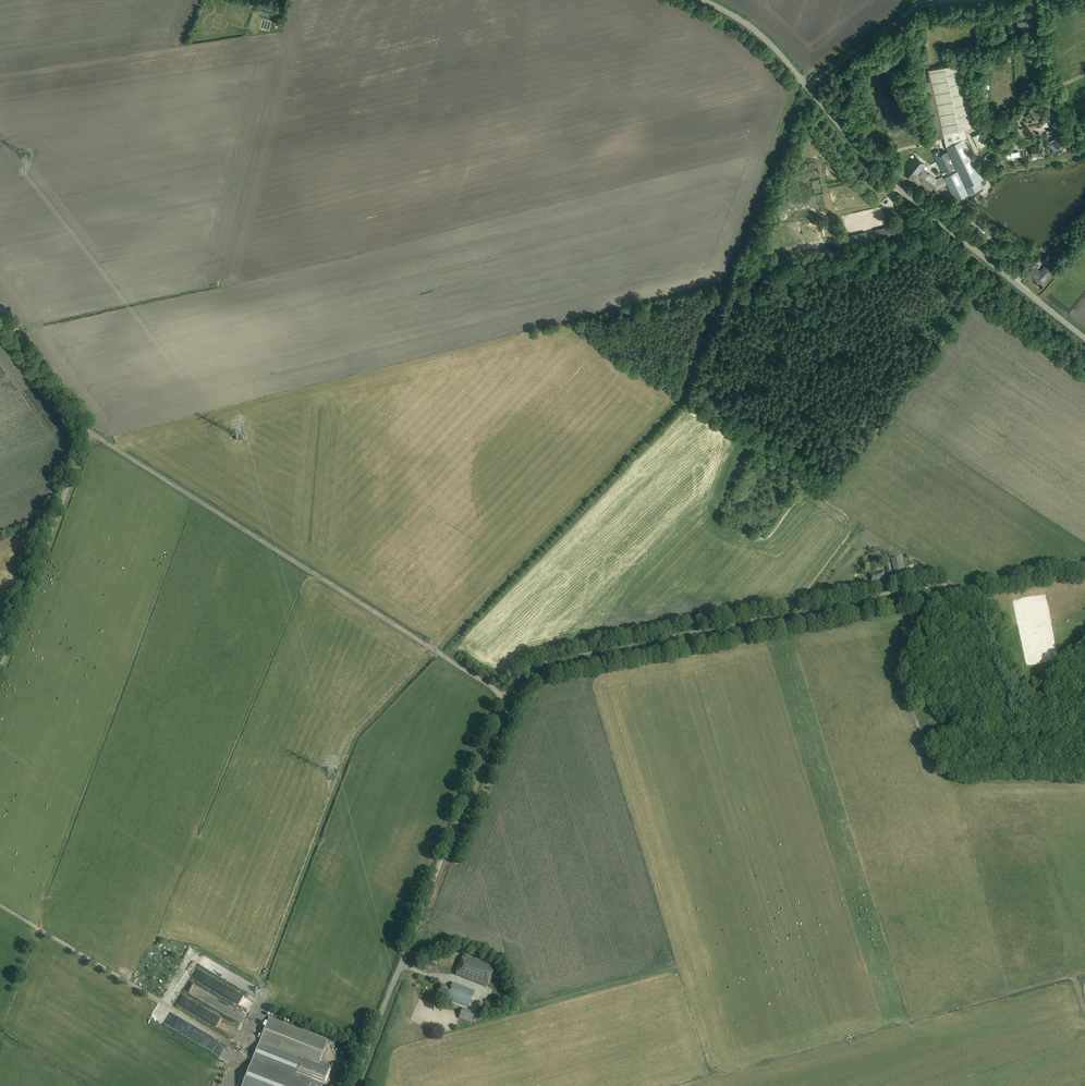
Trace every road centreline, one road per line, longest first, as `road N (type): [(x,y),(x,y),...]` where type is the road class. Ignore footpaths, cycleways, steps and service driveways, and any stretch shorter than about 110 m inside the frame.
road 1 (track): [(442,656),(689,397),(680,392),(794,87),(907,0)]
road 2 (unclassified): [(702,0),(783,57),(873,167),(1084,339)]
road 3 (track): [(506,696),(524,671),(546,662),(906,590),(936,594)]
road 4 (track): [(89,432),(442,656)]
road 5 (track): [(1084,781),(963,781),(938,772),(899,675),(936,594)]
road 6 (track): [(0,906),(246,1053)]
road 7 (track): [(404,959),(506,696)]
road 8 (track): [(0,664),(89,432)]
road 9 (track): [(89,432),(0,307)]
road 10 (track): [(936,594),(1084,569)]
road 11 (unclassified): [(353,1085),(404,959)]

